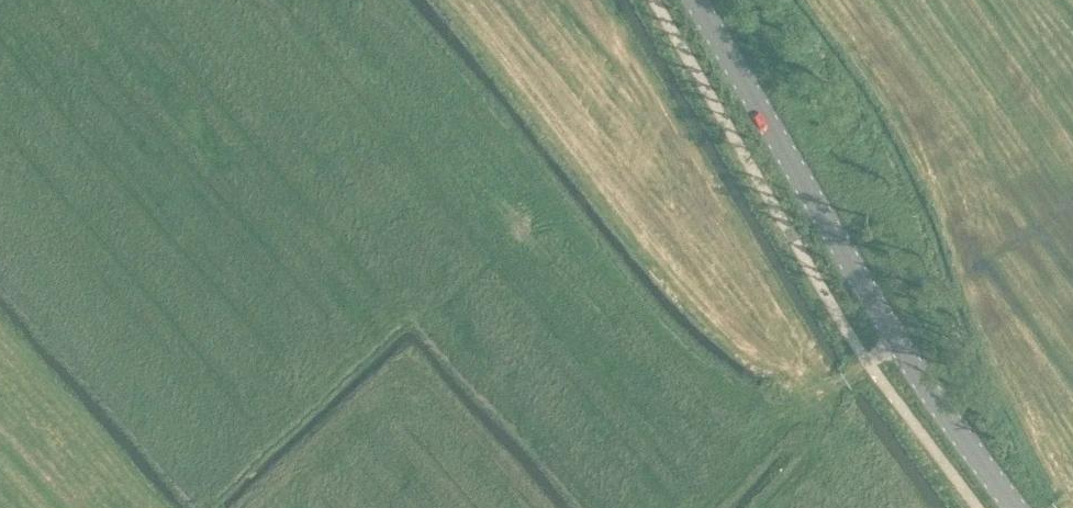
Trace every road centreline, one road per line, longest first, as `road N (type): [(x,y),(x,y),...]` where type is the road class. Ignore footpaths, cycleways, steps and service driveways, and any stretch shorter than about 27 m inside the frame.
road 1 (tertiary): [(1021,507),(895,345),(689,0)]
road 2 (track): [(736,414),(776,416),(826,388),(832,429)]

